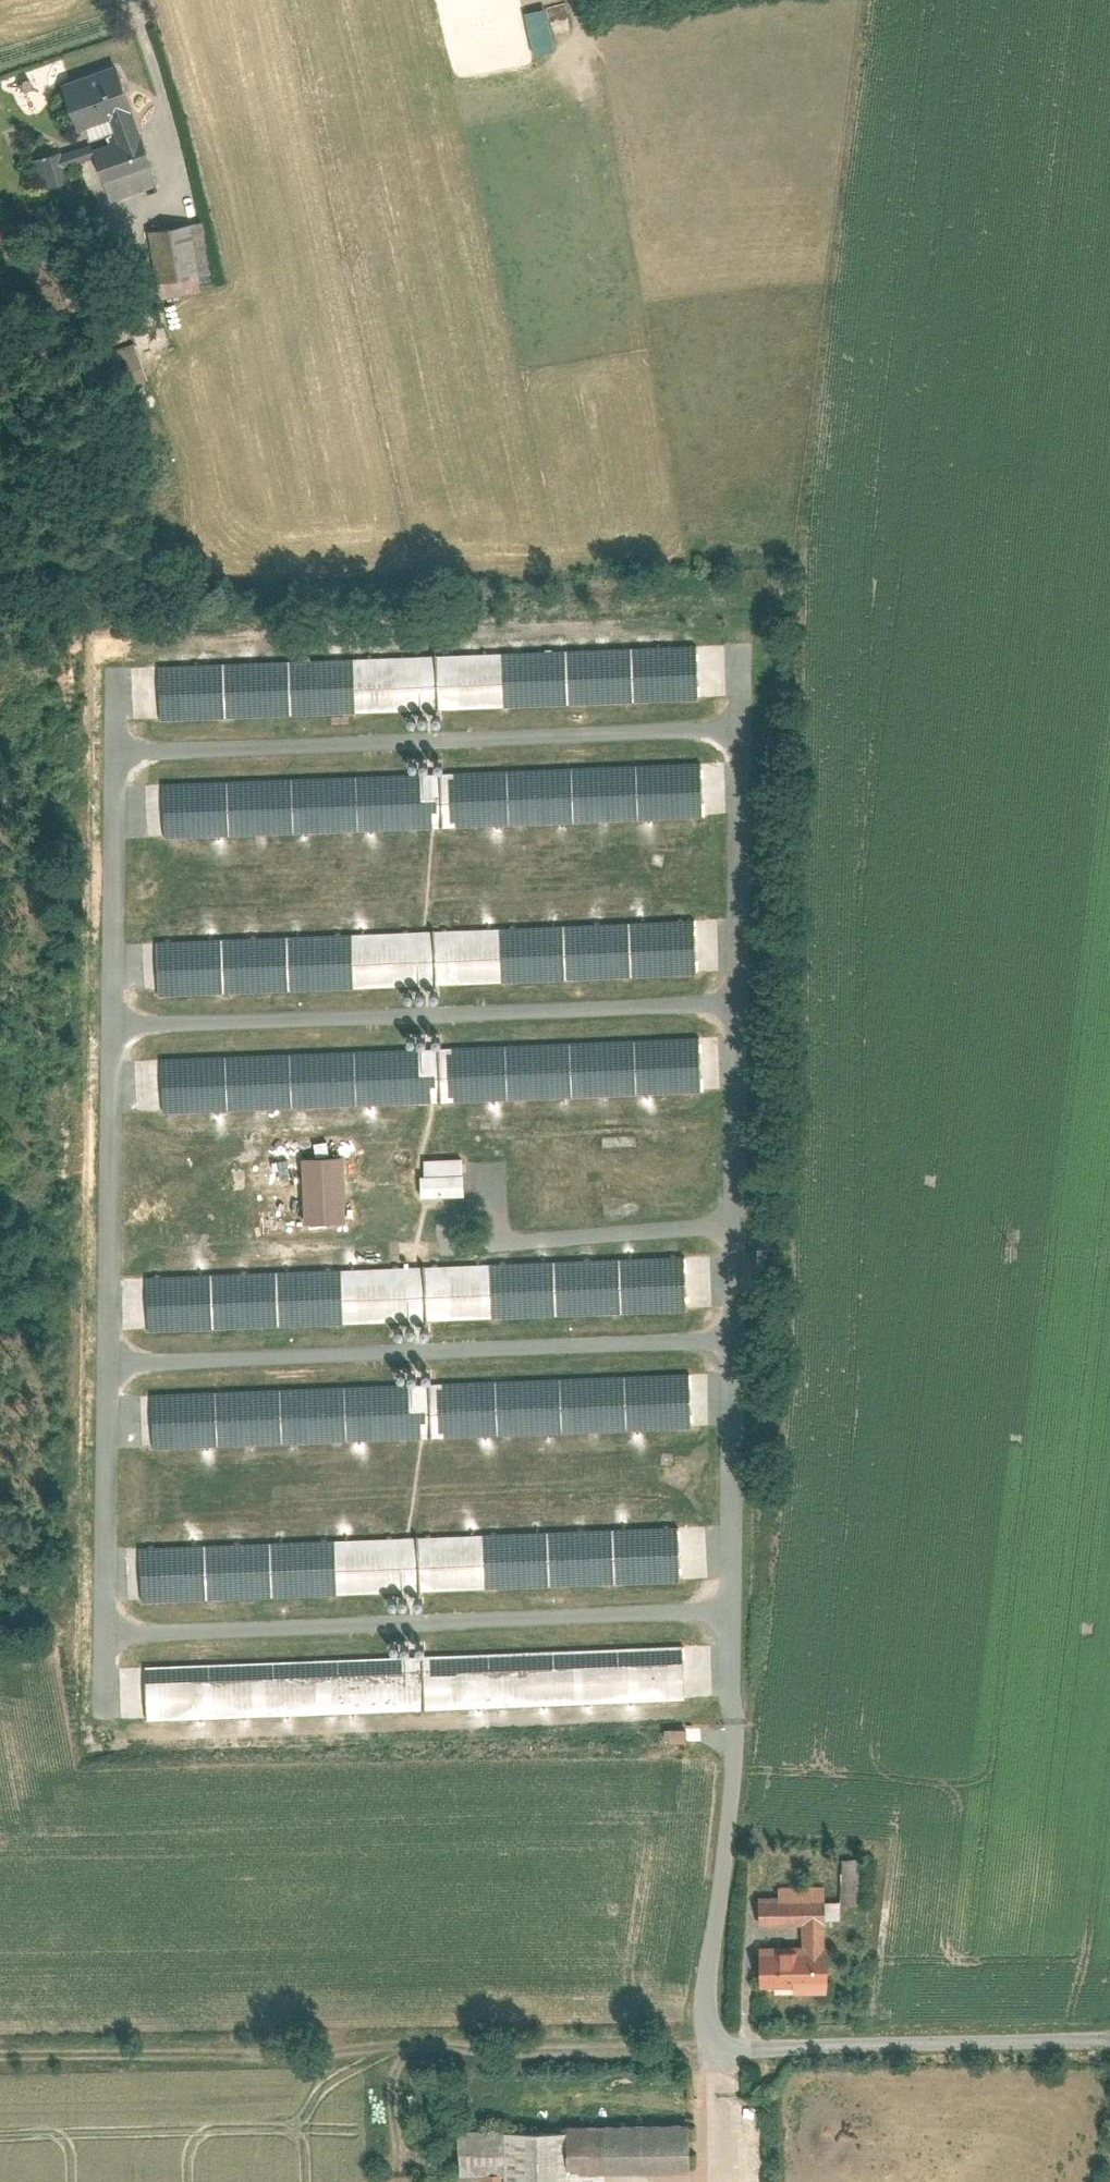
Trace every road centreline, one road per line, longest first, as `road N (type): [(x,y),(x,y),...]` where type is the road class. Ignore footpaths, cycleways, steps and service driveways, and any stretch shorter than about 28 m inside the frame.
road 1 (residential): [(724,646),(721,1709),(698,2042)]
road 2 (unclassified): [(698,2042),(0,2054)]
road 3 (residential): [(698,2042),(1109,2039)]

